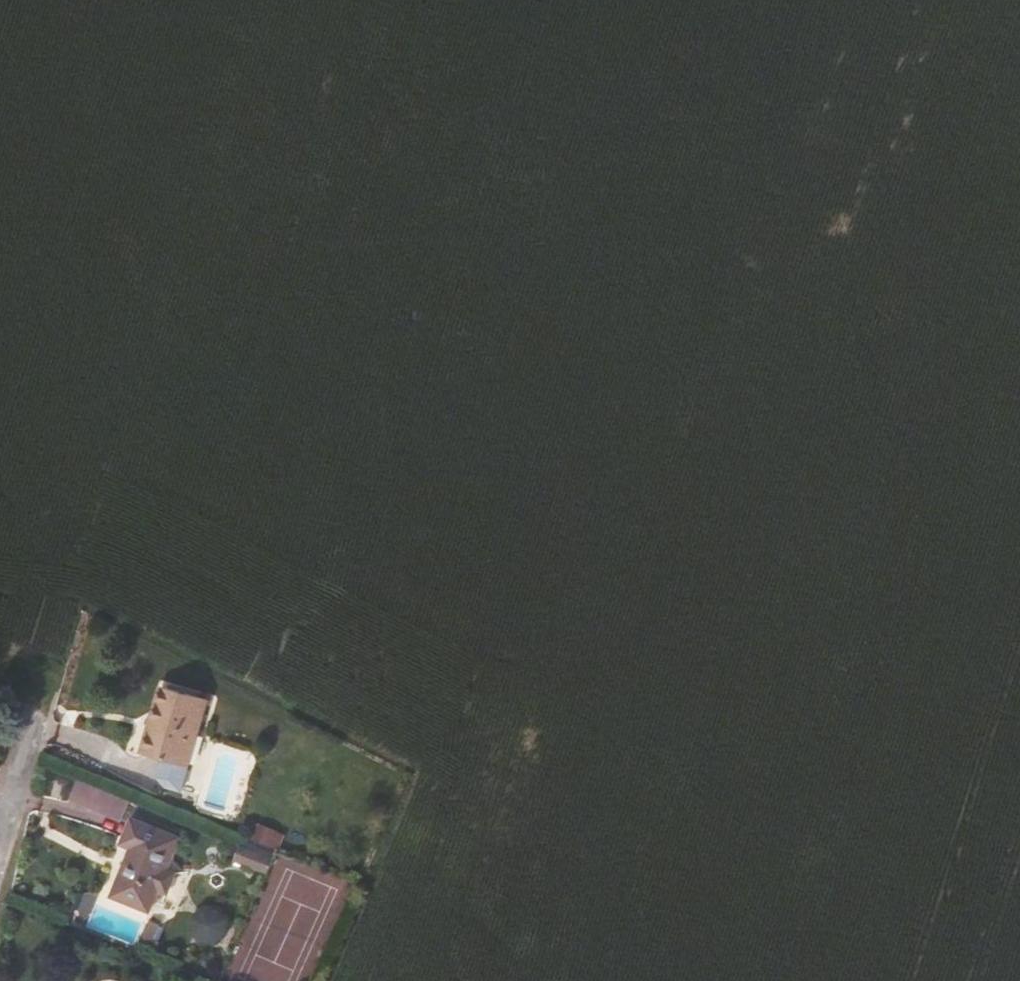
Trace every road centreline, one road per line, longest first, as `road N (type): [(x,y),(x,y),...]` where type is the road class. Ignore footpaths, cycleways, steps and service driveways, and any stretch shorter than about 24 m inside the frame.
road 1 (residential): [(0,863),(41,699)]

